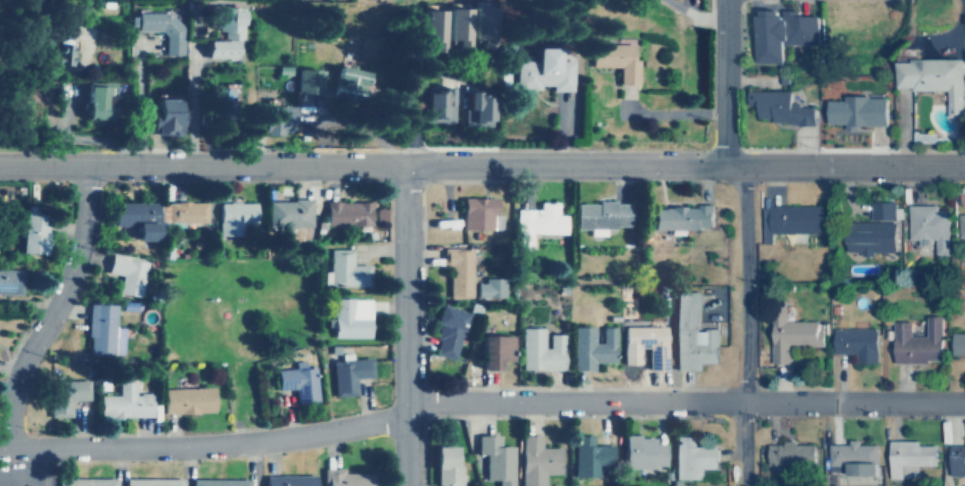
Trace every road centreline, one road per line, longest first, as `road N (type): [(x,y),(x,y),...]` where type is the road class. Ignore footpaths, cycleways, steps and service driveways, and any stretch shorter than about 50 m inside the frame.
road 1 (residential): [(0,447),(237,447),(385,422),(406,404),(964,403)]
road 2 (tertiary): [(0,166),(964,168)]
road 3 (tertiary): [(408,485),(404,166)]
road 4 (residential): [(746,485),(741,168)]
road 5 (residential): [(10,447),(13,384),(83,239),(86,166)]
road 6 (tertiary): [(722,168),(724,0)]

